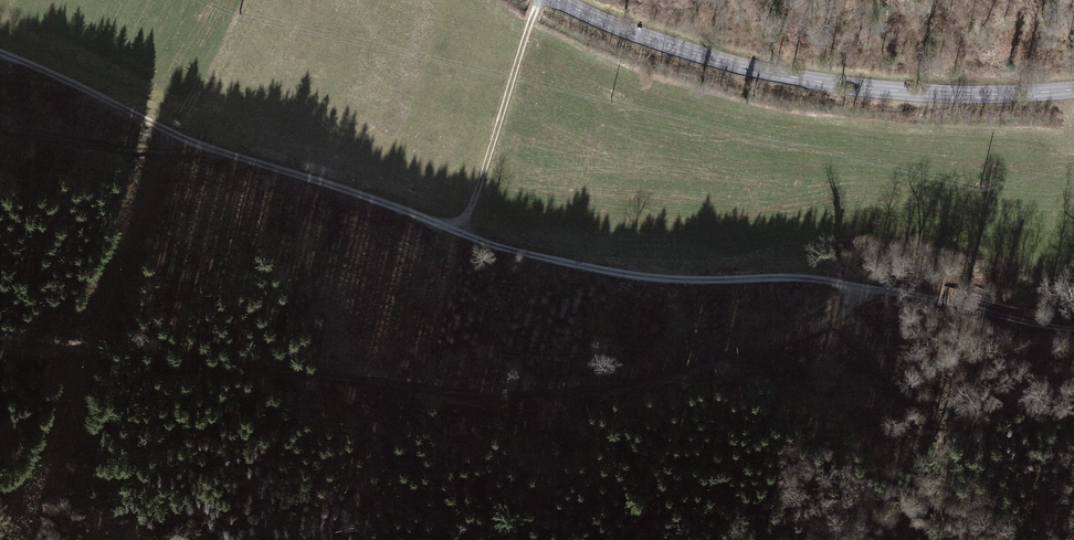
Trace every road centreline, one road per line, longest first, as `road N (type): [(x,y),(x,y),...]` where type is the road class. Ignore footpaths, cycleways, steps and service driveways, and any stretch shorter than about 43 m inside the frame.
road 1 (track): [(1073,326),(963,300),(869,292),(828,278),(630,273),(467,232),(201,145),(0,56)]
road 2 (track): [(869,292),(798,337),(581,390),(486,396),(0,337)]
road 3 (secondary): [(559,0),(723,62),(822,82),(941,93),(1073,89)]
road 4 (track): [(537,0),(467,232)]
road 5 (track): [(201,145),(95,144),(0,130)]

